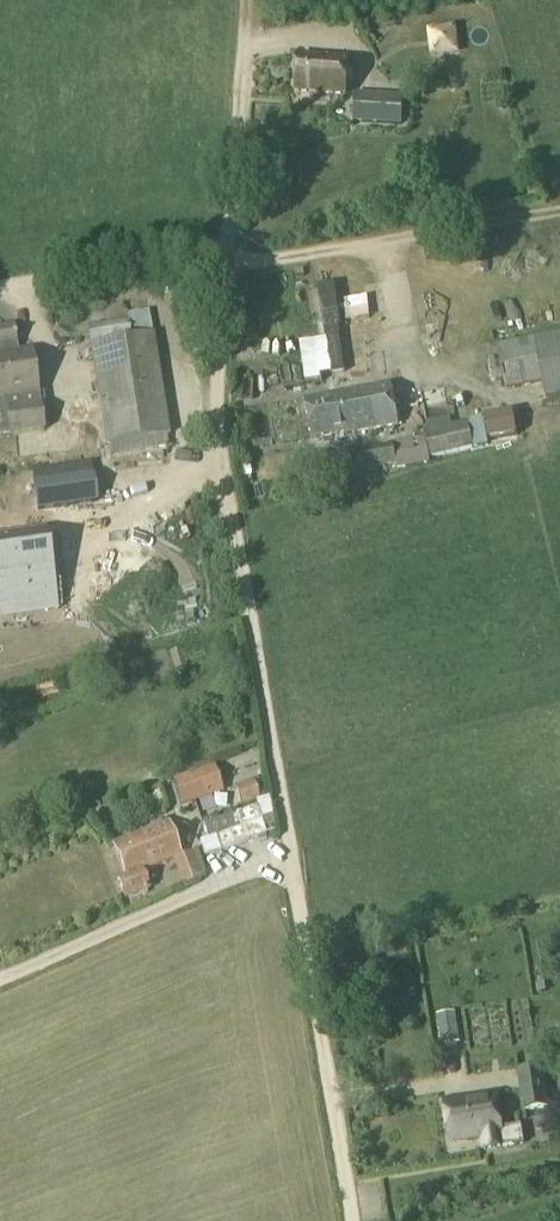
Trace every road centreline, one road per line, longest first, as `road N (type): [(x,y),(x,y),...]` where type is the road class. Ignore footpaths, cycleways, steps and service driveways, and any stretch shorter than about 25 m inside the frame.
road 1 (track): [(243,0),(218,425),(350,1220)]
road 2 (track): [(0,286),(195,254),(222,264),(266,260),(559,210)]
road 3 (track): [(290,848),(0,981)]

